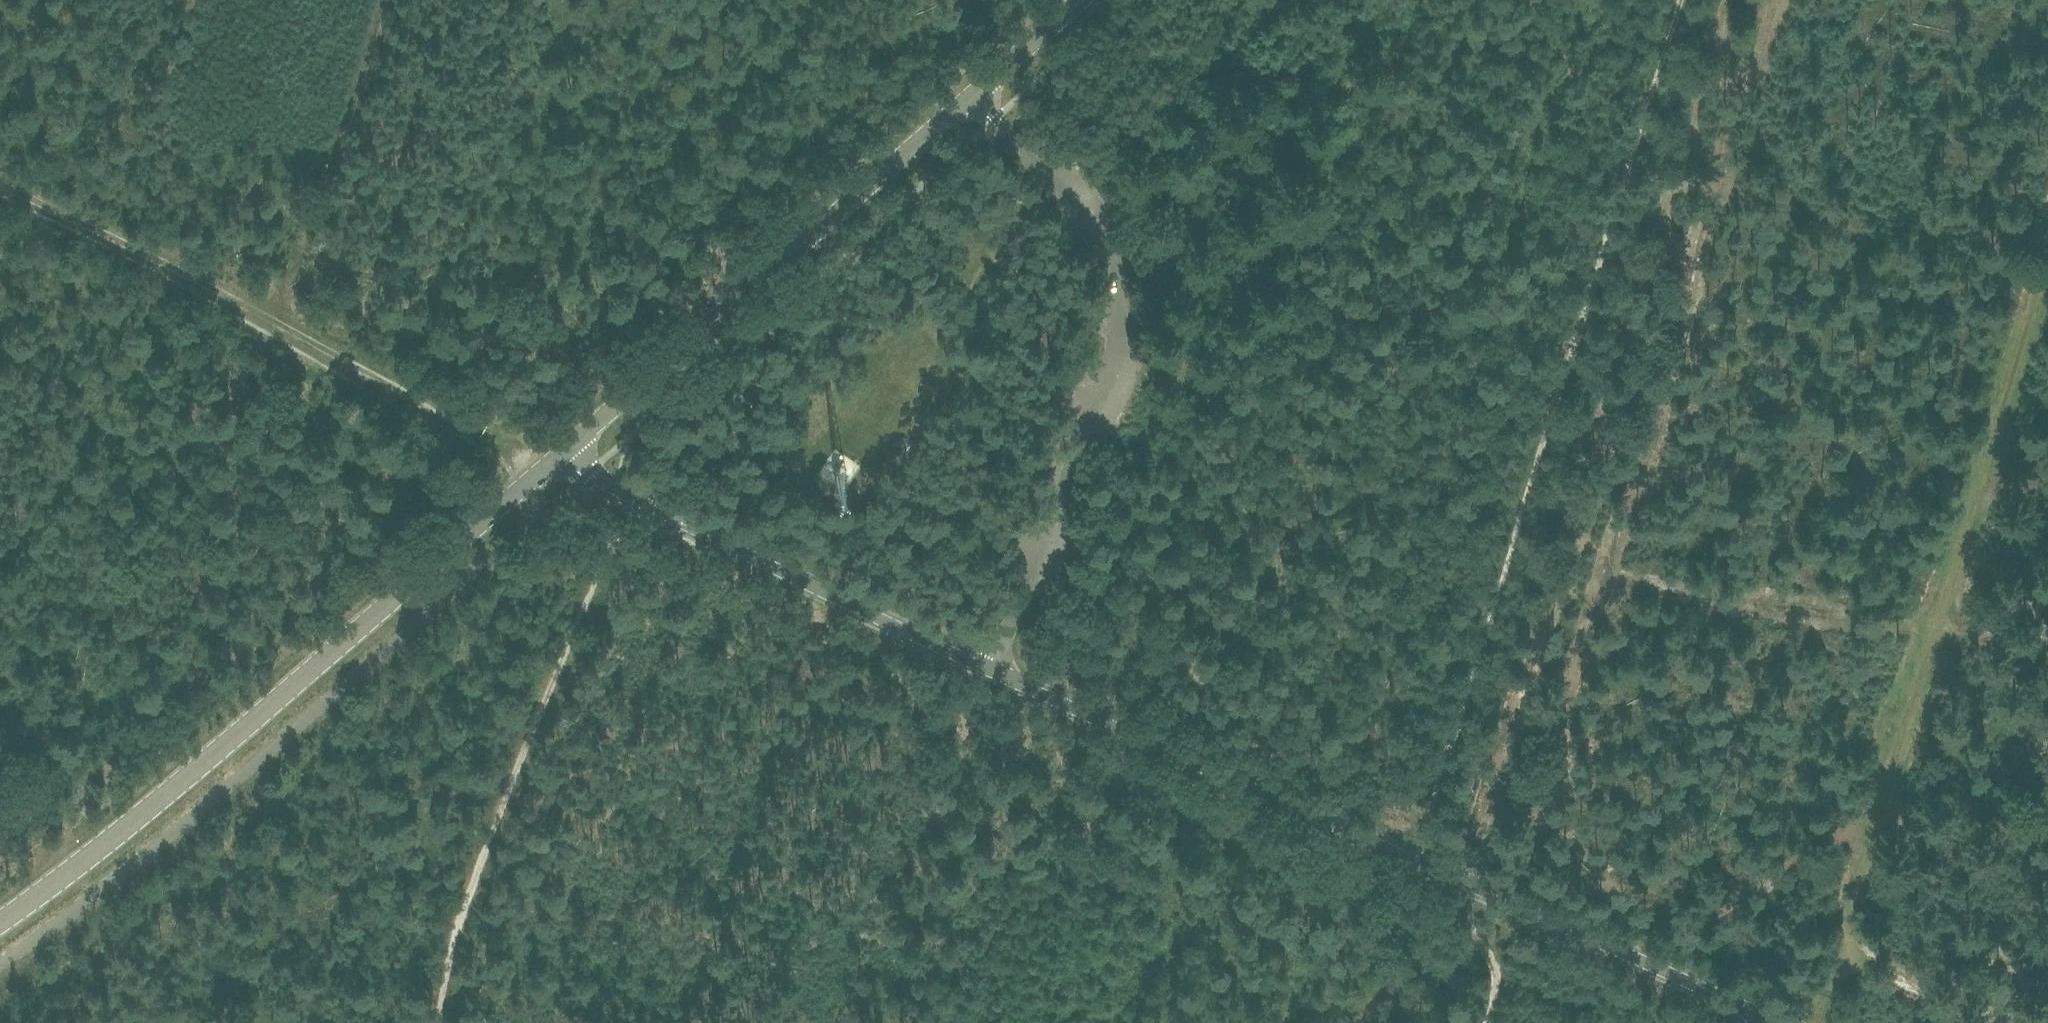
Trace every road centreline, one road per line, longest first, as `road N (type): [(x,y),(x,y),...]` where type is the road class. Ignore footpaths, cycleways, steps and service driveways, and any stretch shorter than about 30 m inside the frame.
road 1 (tertiary): [(1802,1022),(989,670)]
road 2 (track): [(1684,0),(1441,793)]
road 3 (track): [(2047,306),(1823,1022)]
road 4 (tertiary): [(0,920),(324,658),(557,456)]
road 5 (unclassified): [(989,670),(1086,421),(1119,308),(1113,268),(1096,233),(974,93)]
road 6 (track): [(557,456),(0,180)]
road 7 (track): [(630,495),(442,953),(437,1022)]
road 8 (tertiary): [(557,456),(974,93)]
road 9 (tertiary): [(989,670),(557,456)]
road 10 (track): [(2038,1022),(1847,947)]
road 11 (tertiary): [(974,93),(1069,0)]

